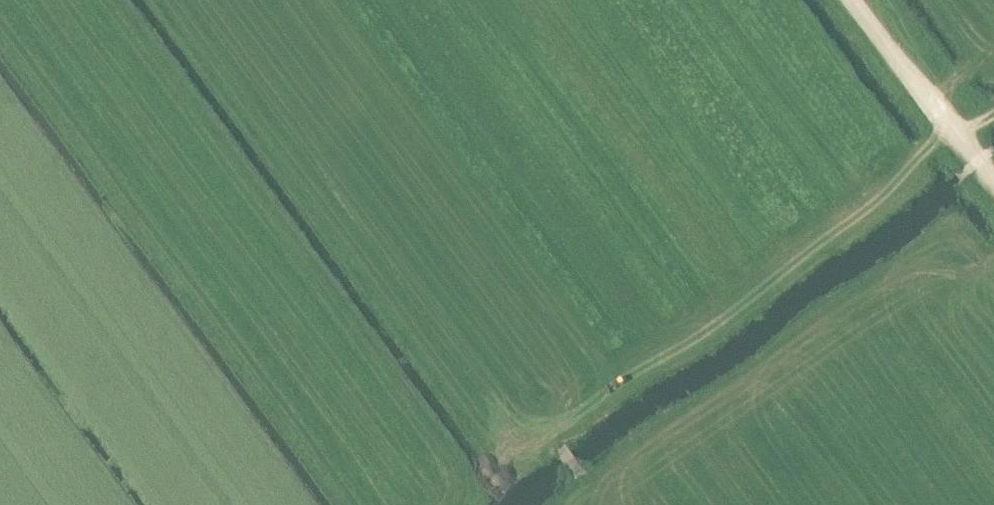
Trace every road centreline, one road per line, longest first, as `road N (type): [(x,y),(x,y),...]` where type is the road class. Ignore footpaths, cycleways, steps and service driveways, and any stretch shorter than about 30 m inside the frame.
road 1 (unclassified): [(993,185),(849,0)]

